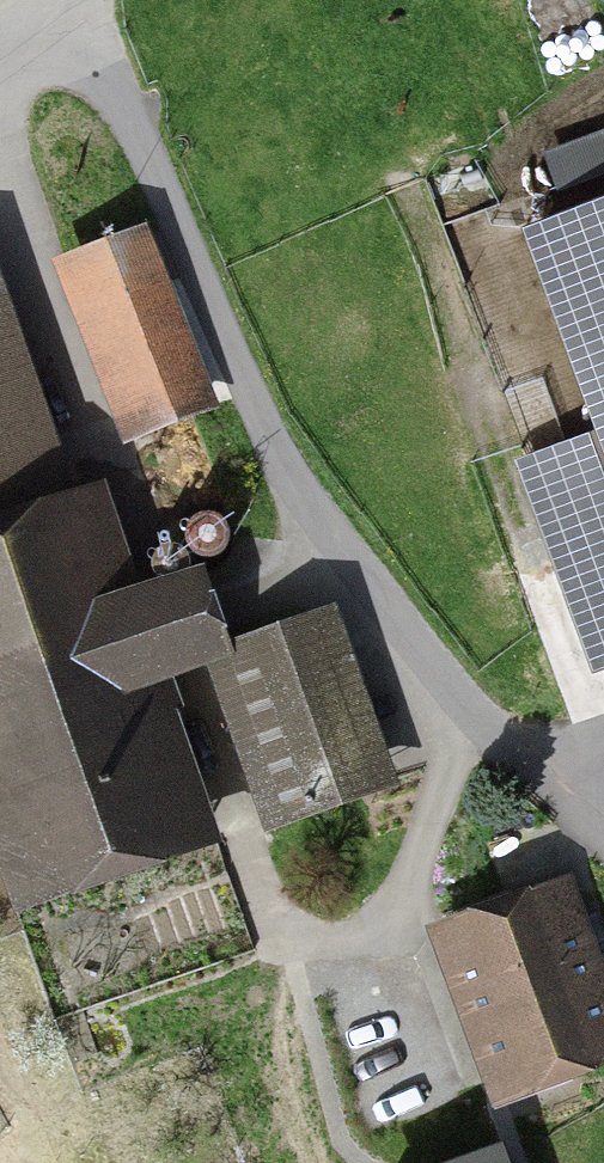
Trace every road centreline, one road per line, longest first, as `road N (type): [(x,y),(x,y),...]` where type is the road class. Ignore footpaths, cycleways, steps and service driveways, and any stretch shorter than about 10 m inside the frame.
road 1 (unclassified): [(603,838),(431,693),(366,626),(267,413),(95,0)]

